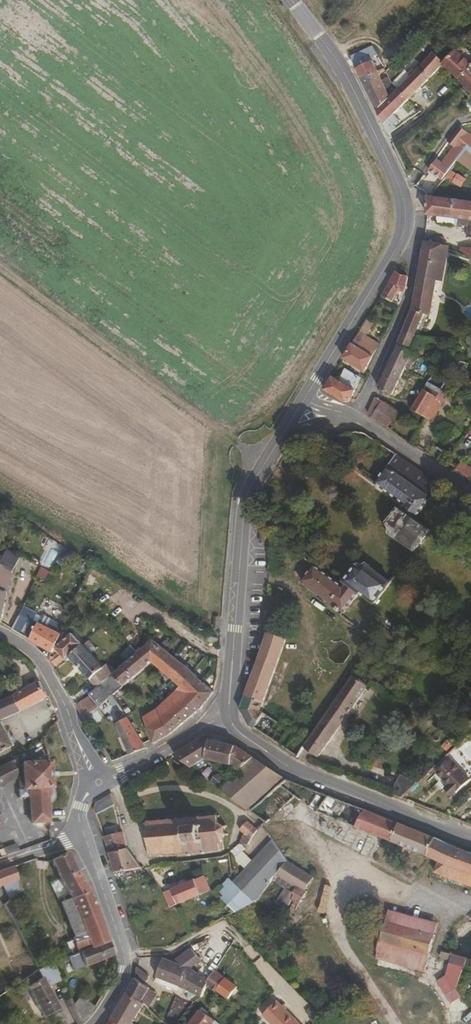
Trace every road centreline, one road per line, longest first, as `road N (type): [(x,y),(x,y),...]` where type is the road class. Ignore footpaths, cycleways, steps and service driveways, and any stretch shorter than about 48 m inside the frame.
road 1 (secondary): [(306,396),(393,254),(405,214),(346,75),(291,0)]
road 2 (secondary): [(230,717),(246,498),(306,396)]
road 3 (track): [(0,265),(266,461)]
road 4 (secondary): [(470,838),(292,767),(230,717)]
road 5 (track): [(124,950),(173,953),(218,928),(231,930),(301,1004)]
road 6 (residential): [(85,837),(124,950),(117,994),(95,1023)]
road 7 (residential): [(306,396),(470,491)]
road 8 (residential): [(0,632),(43,663),(98,785)]
road 9 (residential): [(98,785),(230,717)]

